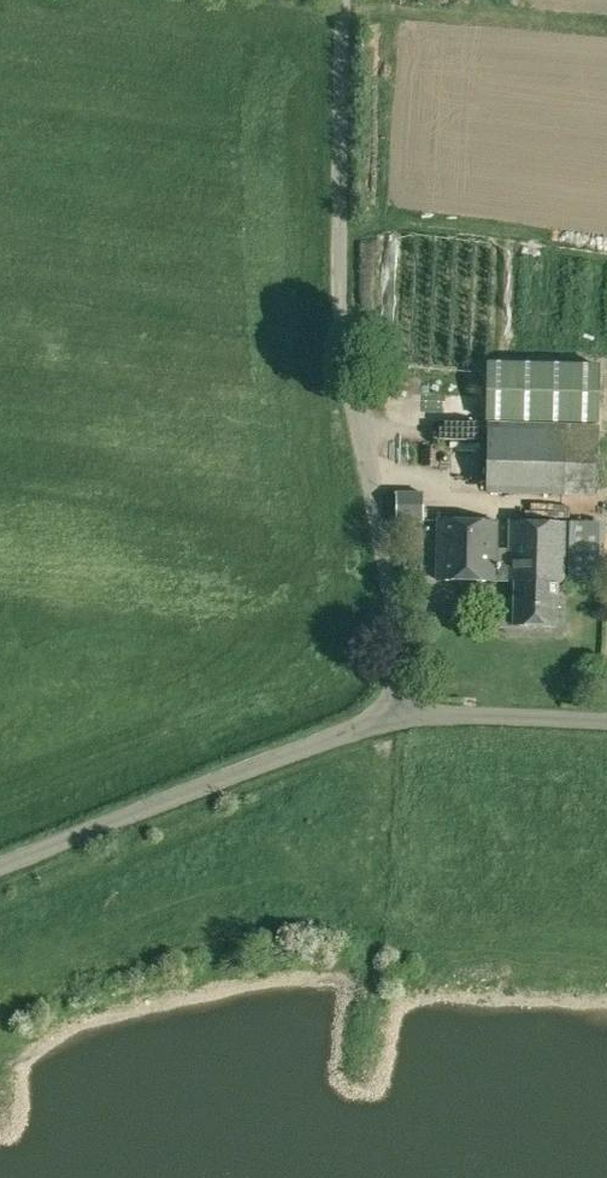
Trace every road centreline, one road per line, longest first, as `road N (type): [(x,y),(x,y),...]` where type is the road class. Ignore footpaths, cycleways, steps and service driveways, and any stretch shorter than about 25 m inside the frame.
road 1 (unclassified): [(392,719),(391,614),(346,371),(341,283),(347,0)]
road 2 (unclassified): [(0,868),(392,719)]
road 3 (unclassified): [(392,719),(606,726)]

